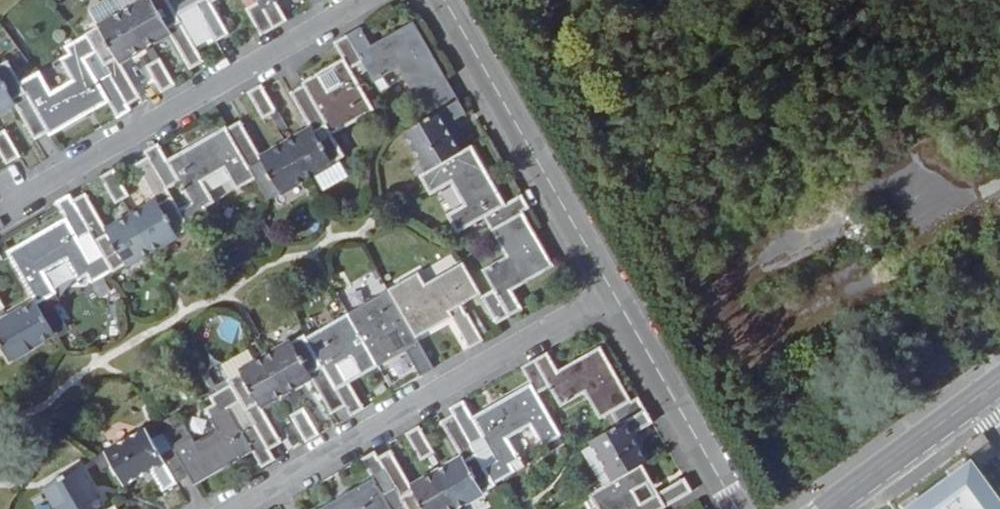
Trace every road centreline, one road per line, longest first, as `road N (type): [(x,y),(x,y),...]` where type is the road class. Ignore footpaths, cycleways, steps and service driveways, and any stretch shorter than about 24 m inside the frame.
road 1 (residential): [(240,508),(615,294)]
road 2 (residential): [(14,201),(368,0)]
road 3 (residential): [(615,294),(445,0)]
road 4 (residential): [(738,508),(615,294)]
road 5 (residential): [(825,508),(977,398)]

